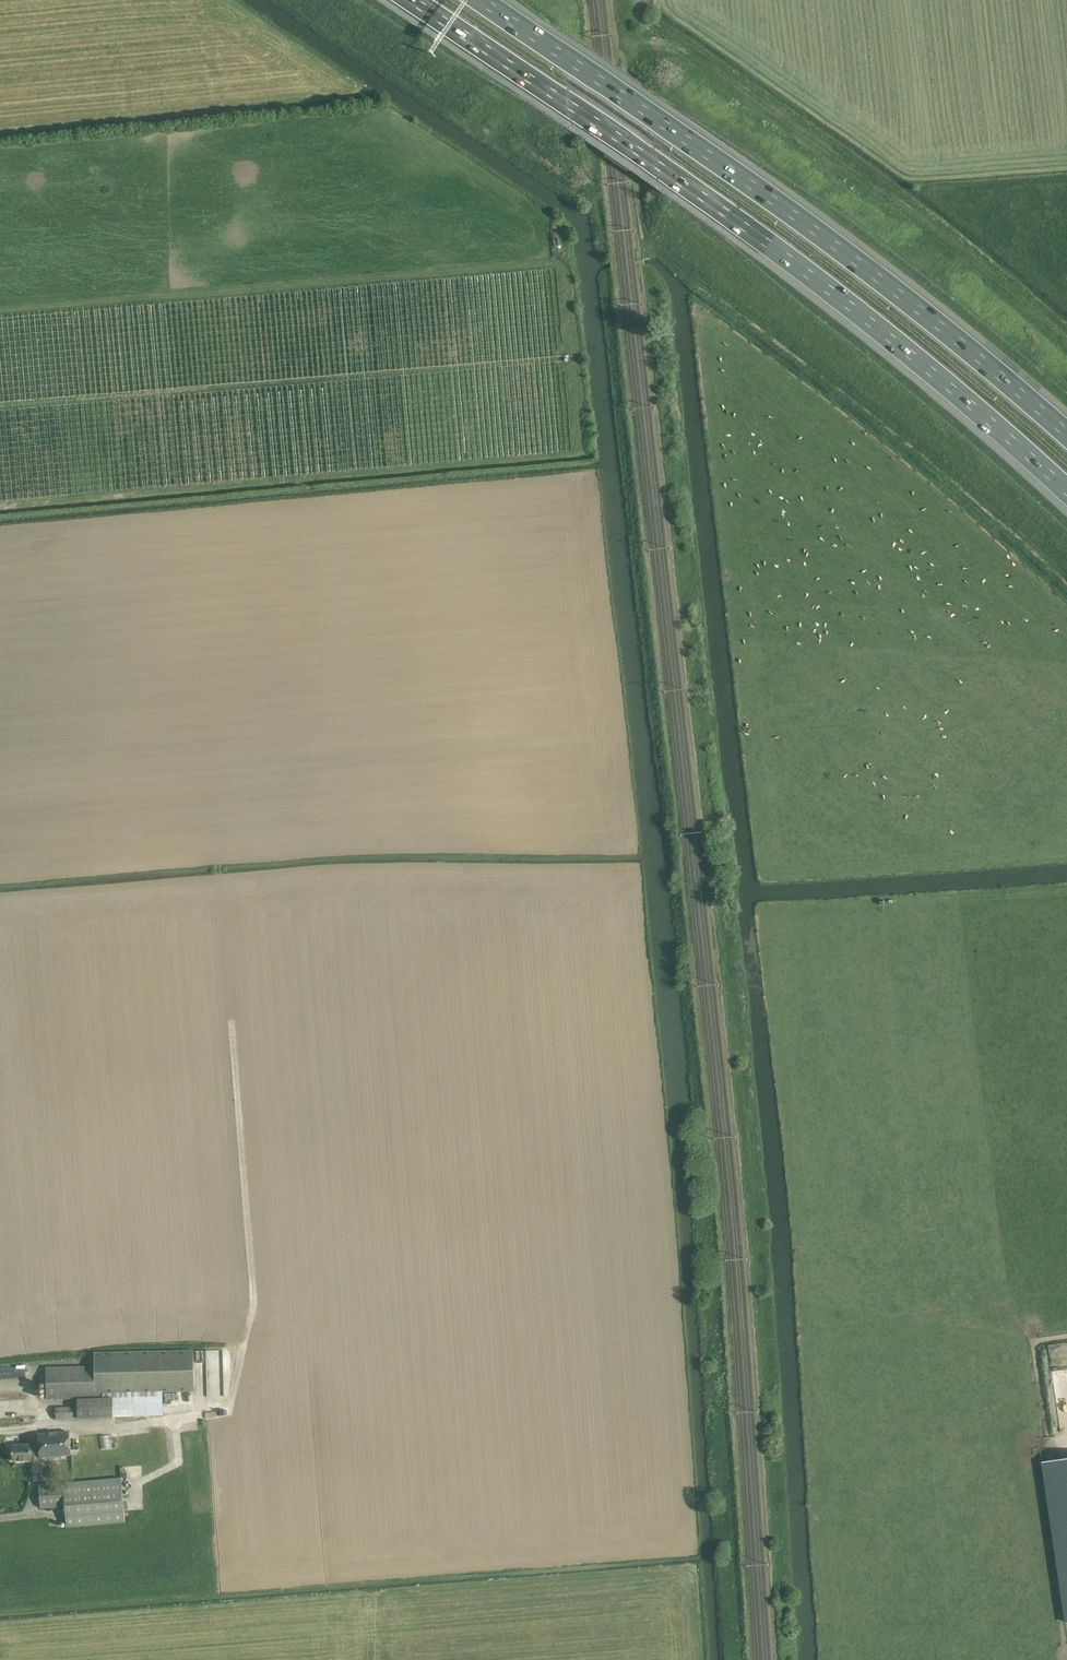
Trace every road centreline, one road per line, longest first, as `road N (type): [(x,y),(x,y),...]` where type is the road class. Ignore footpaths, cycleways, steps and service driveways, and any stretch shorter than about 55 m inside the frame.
road 1 (motorway): [(408,0),(794,265),(1066,493)]
road 2 (motorway): [(1066,435),(816,231),(482,0)]
road 3 (track): [(227,1410),(254,1303),(231,1022)]

